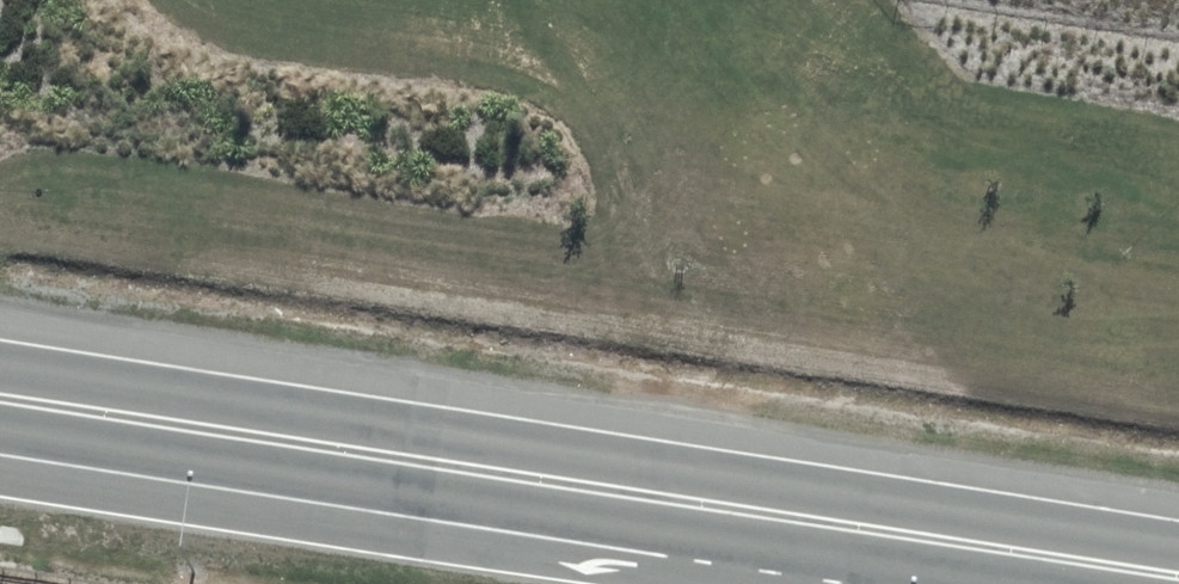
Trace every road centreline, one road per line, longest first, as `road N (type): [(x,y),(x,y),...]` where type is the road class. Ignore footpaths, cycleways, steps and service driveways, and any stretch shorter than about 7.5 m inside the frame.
road 1 (trunk): [(1108,566),(0,396)]
road 2 (trunk): [(1108,566),(658,577),(0,476)]

